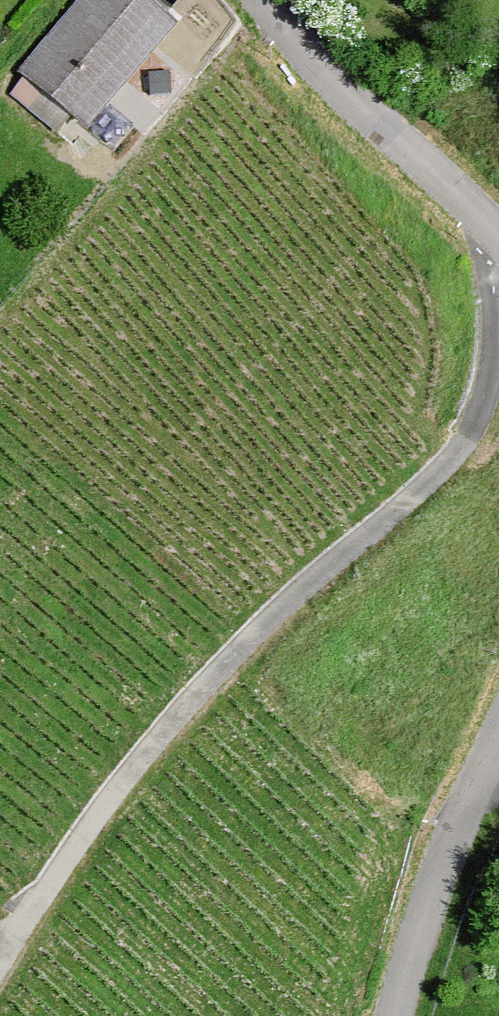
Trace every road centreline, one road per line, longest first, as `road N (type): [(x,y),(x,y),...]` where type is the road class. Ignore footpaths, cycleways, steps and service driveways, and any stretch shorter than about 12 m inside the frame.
road 1 (track): [(0,960),(107,803),(202,687),(467,442),(484,408),(495,329),(490,226)]
road 2 (residential): [(247,0),(498,235)]
road 3 (residential): [(498,731),(470,787),(390,1015)]

